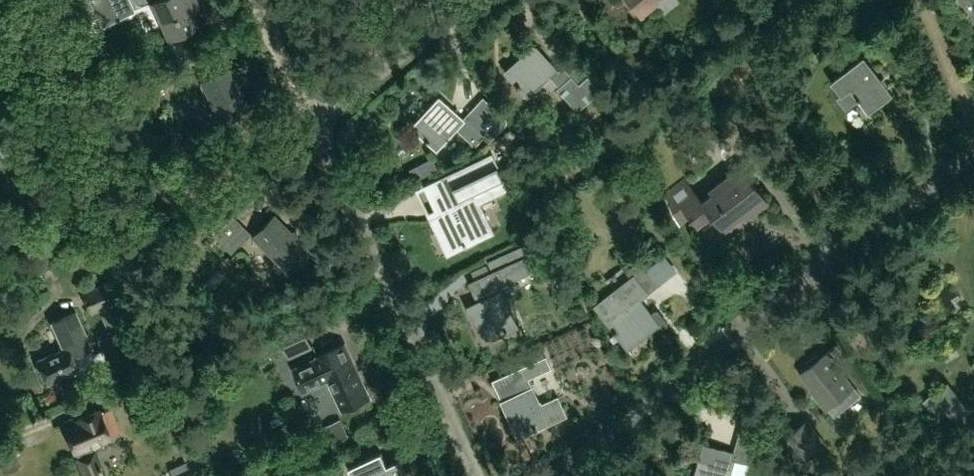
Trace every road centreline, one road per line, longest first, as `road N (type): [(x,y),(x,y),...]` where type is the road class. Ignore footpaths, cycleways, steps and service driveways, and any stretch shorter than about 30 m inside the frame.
road 1 (residential): [(550,475),(973,147)]
road 2 (residential): [(481,475),(317,125)]
road 3 (residential): [(317,125),(473,0)]
road 4 (residential): [(317,125),(259,0)]

